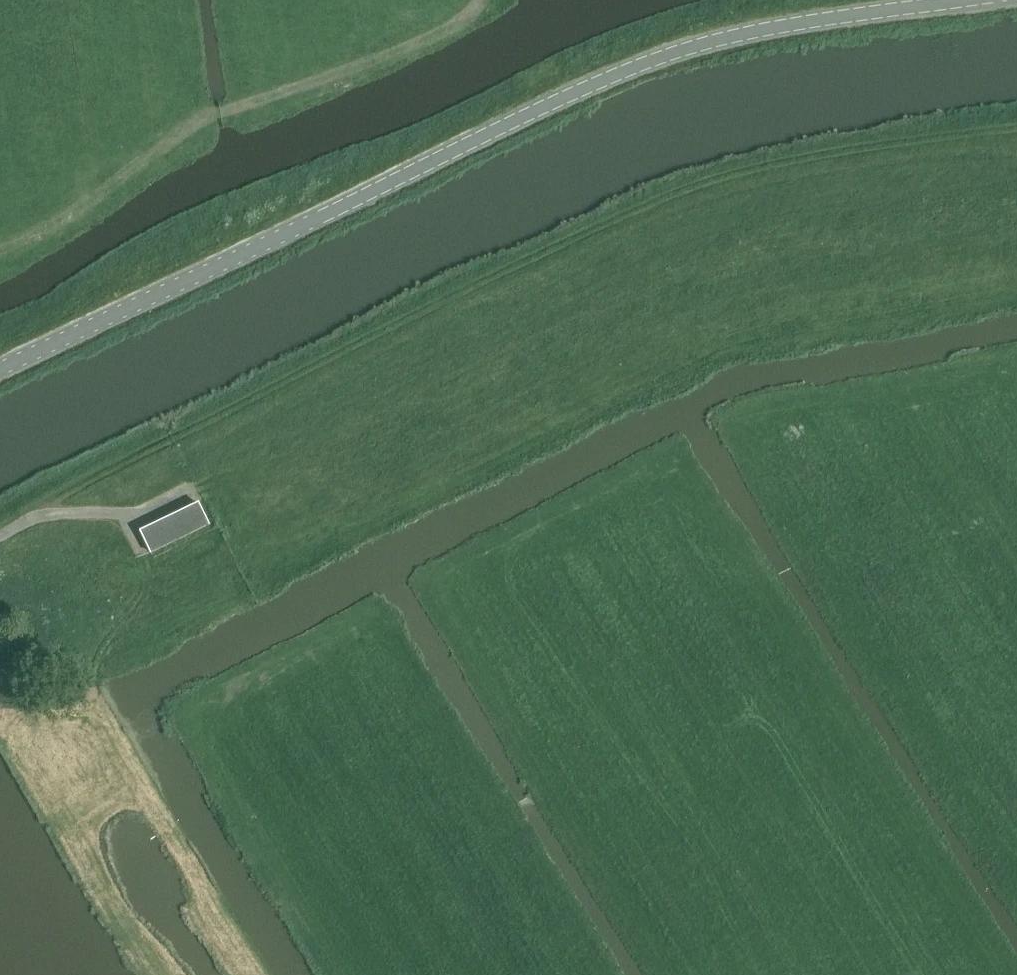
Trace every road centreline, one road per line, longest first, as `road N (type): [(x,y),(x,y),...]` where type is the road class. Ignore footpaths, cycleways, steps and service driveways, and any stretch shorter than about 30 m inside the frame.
road 1 (tertiary): [(0,374),(660,60),(823,23),(989,0)]

